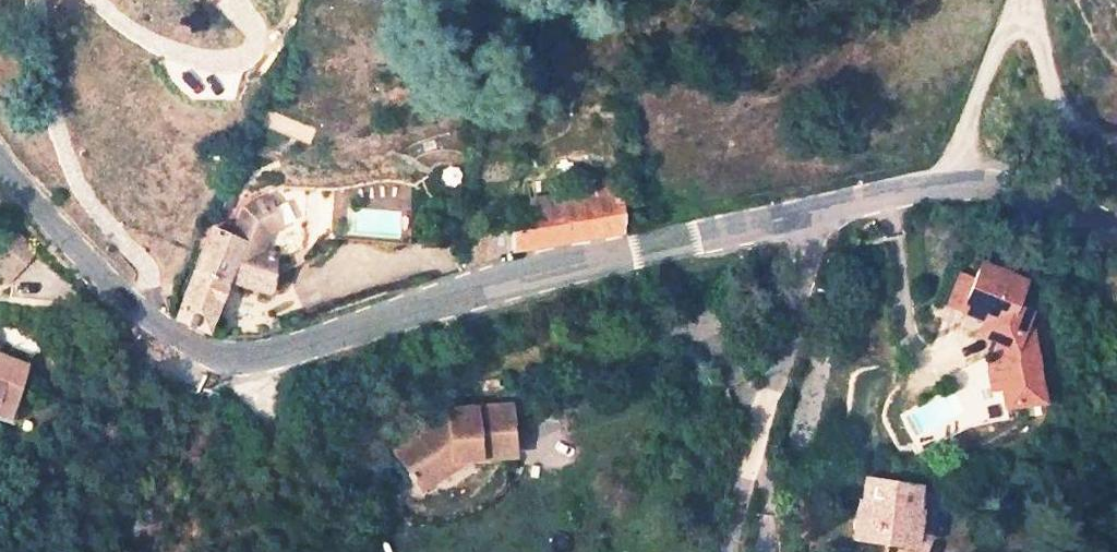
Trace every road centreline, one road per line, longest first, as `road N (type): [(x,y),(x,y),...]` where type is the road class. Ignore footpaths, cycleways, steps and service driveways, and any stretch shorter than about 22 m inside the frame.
road 1 (tertiary): [(0,152),(128,301),(188,344),(233,356),(276,351),(542,271),(812,207)]
road 2 (residential): [(812,207),(728,551)]
road 3 (tertiary): [(812,207),(940,179),(1019,185),(1116,223)]

